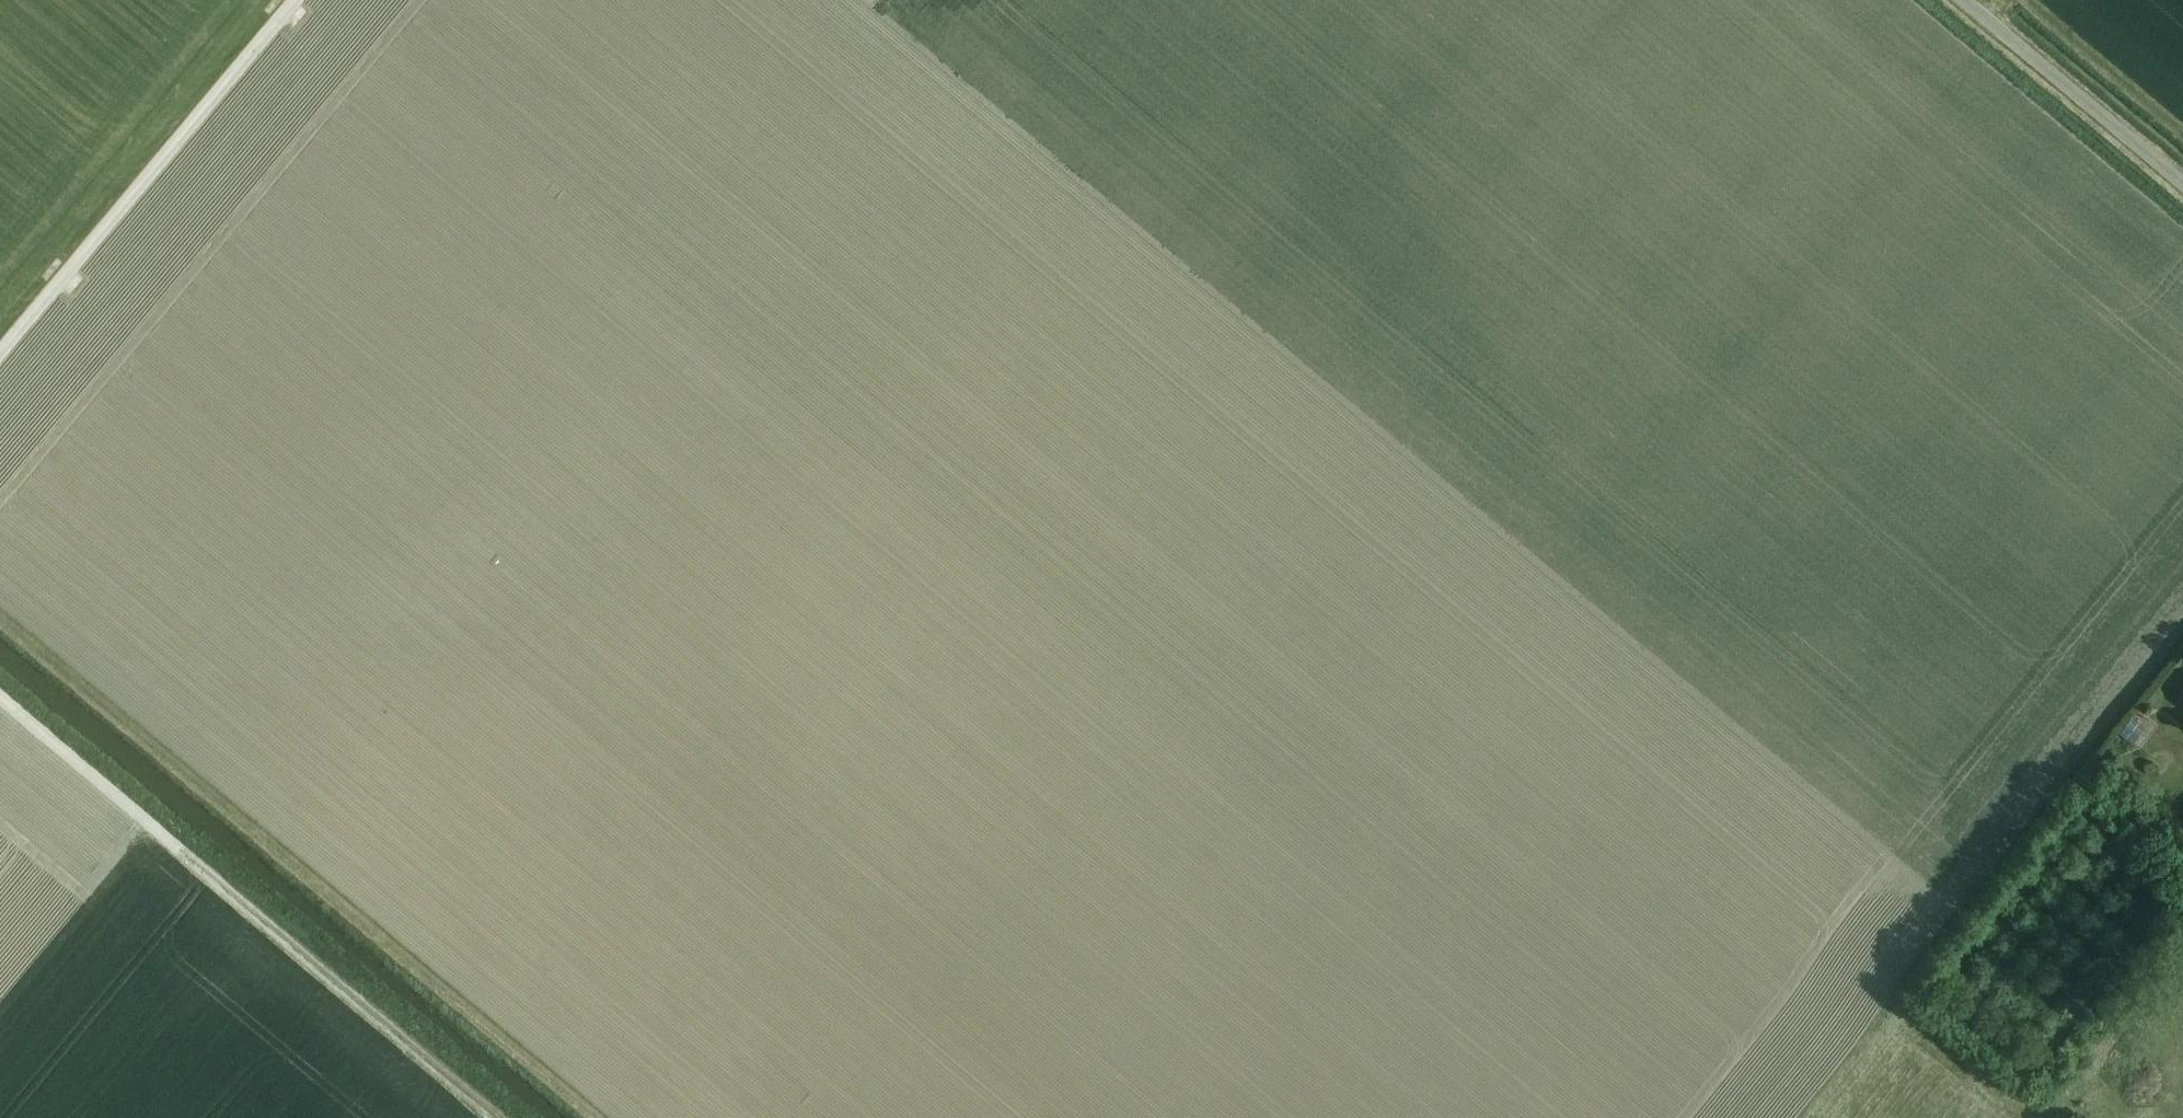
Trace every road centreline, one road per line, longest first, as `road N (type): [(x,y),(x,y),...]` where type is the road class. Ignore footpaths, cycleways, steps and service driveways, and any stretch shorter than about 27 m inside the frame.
road 1 (track): [(178,850),(497,1117)]
road 2 (unclassified): [(2182,185),(1958,0)]

